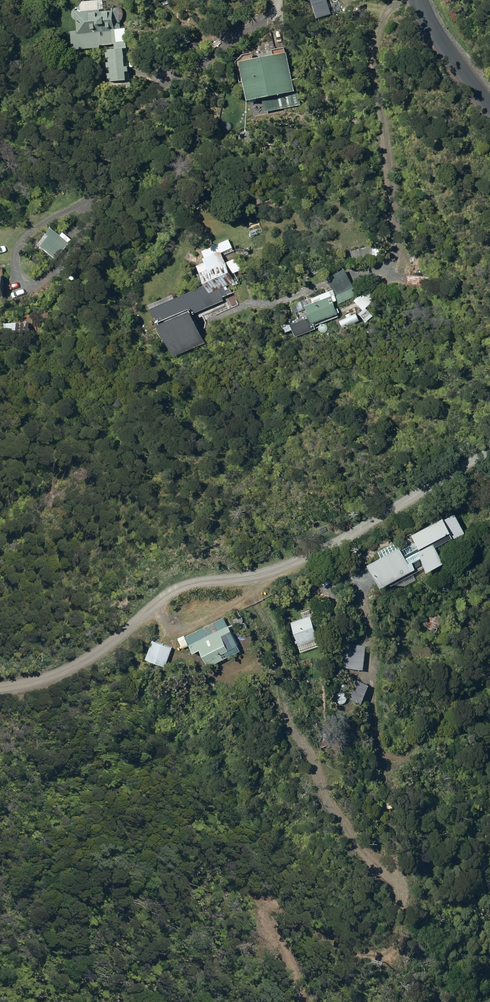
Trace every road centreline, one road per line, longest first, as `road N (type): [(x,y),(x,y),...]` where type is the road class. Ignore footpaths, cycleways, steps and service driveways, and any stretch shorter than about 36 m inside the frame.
road 1 (unclassified): [(489,453),(295,565),(186,586),(91,656),(0,689)]
road 2 (unclassified): [(489,106),(420,0)]

